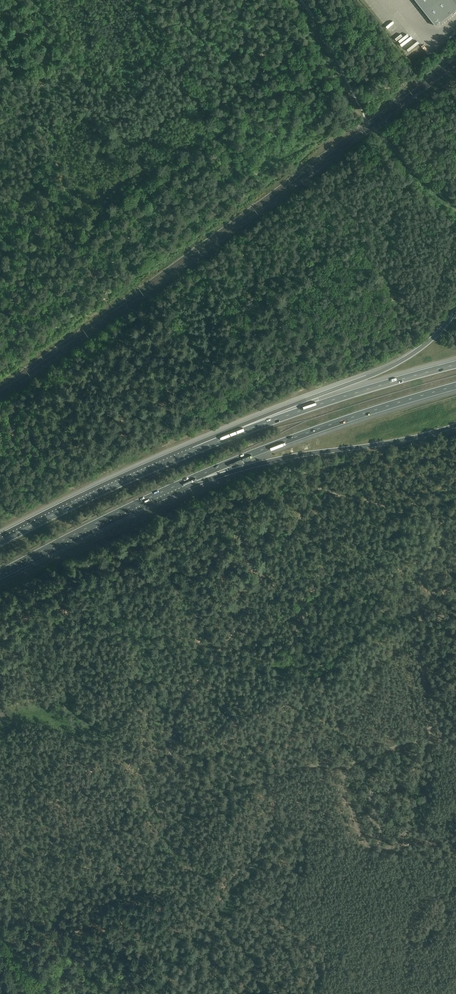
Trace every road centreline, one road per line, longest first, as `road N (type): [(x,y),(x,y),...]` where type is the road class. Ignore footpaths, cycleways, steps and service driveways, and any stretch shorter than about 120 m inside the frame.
road 1 (track): [(165,827),(211,796),(293,766),(350,765),(426,740),(415,637),(430,595)]
road 2 (track): [(318,28),(271,73),(255,104),(93,236),(66,250),(22,226)]
road 3 (track): [(455,498),(392,511),(315,490),(289,537),(266,555),(224,644)]
road 4 (track): [(224,644),(198,642),(190,579),(176,569),(103,611),(37,613),(0,634)]
road 5 (motorway): [(455,311),(407,357),(195,450)]
road 6 (motorway): [(196,477),(455,386)]
road 7 (motorway): [(455,364),(195,450)]
road 8 (motorway): [(196,477),(455,426)]
road 9 (track): [(33,0),(156,186)]
road 10 (motorway): [(0,573),(196,477)]
road 11 (motorway): [(195,450),(0,542)]
road 12 (track): [(30,981),(61,953),(99,890),(165,827)]
road 13 (track): [(224,644),(174,712),(162,819)]
road 14 (track): [(425,503),(444,531),(421,580),(430,595),(455,595)]
road 15 (track): [(318,28),(360,113),(382,136)]

